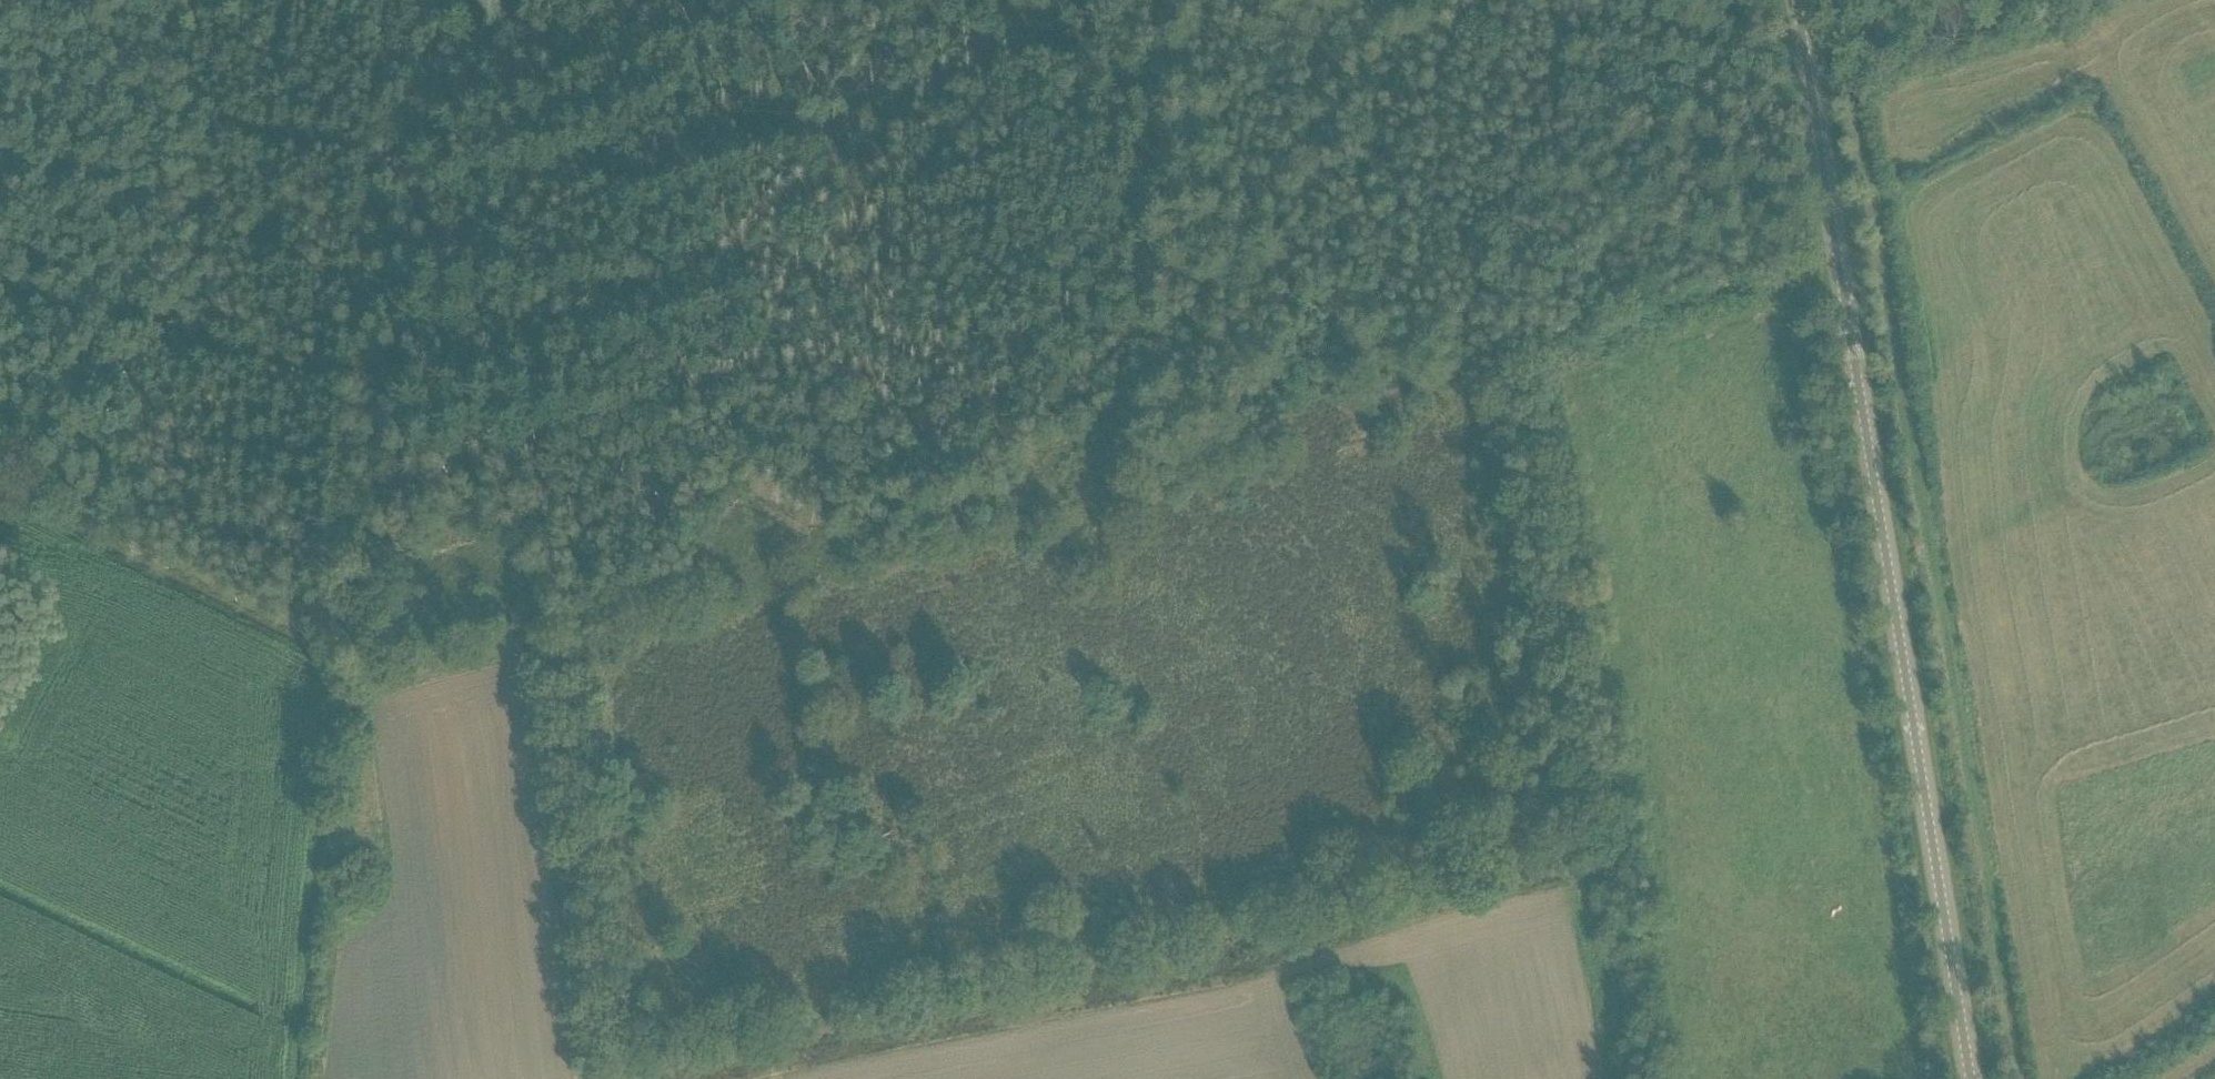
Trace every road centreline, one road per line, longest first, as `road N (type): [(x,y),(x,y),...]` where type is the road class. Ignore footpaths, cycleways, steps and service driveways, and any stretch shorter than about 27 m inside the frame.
road 1 (tertiary): [(1960,1078),(1792,0)]

